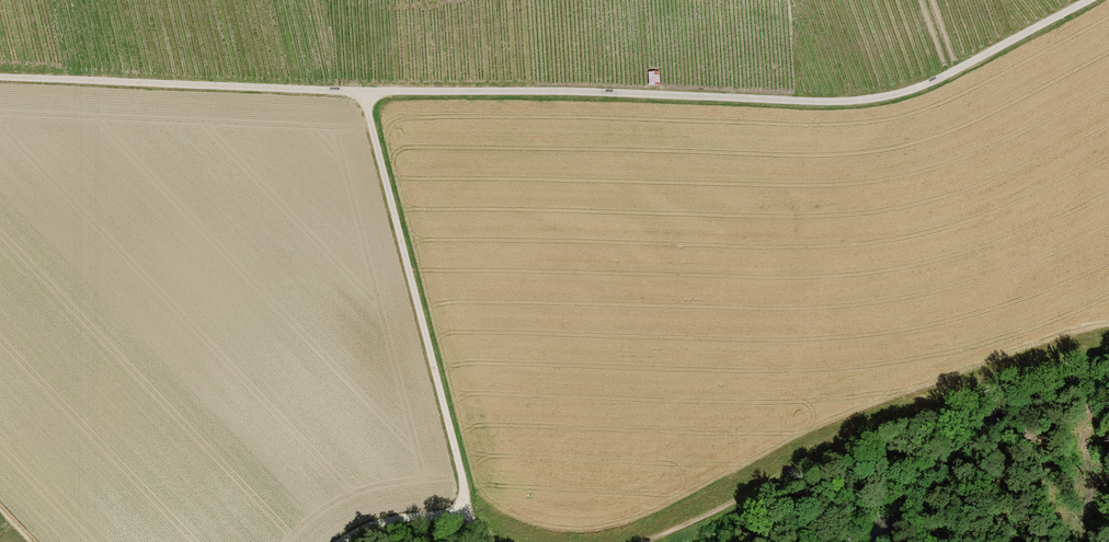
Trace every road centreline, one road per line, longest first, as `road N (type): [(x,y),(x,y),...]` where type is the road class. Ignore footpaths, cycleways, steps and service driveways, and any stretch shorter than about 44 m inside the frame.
road 1 (track): [(363,91),(870,98),(938,77),(1087,0)]
road 2 (track): [(363,91),(463,497),(458,511),(401,515),(336,541)]
road 3 (track): [(646,541),(822,453),(1029,372),(1108,351)]
road 4 (track): [(0,76),(363,91)]

